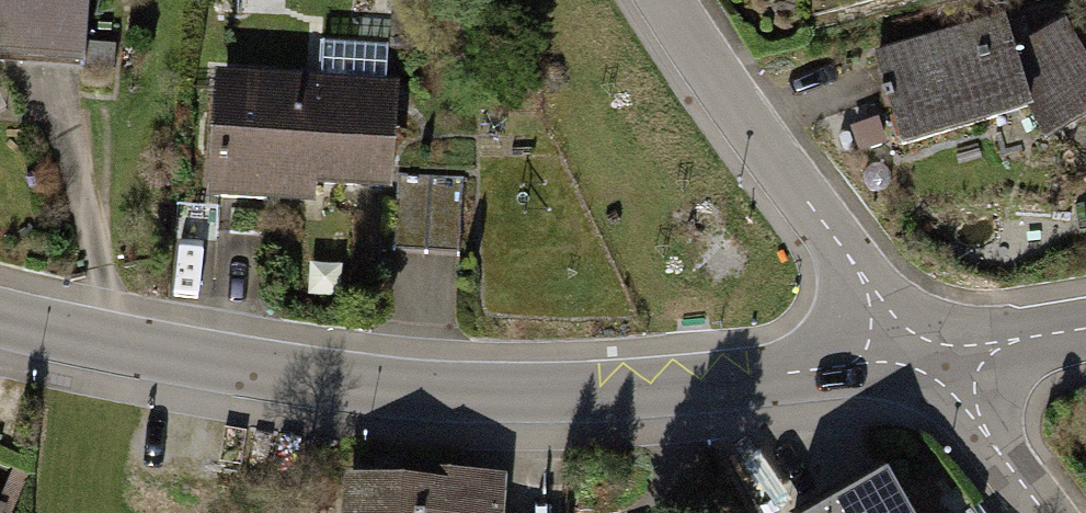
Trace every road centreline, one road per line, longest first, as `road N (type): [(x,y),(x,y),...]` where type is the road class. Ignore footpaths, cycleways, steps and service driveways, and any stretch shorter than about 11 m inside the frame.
road 1 (residential): [(0,317),(273,373),(537,394),(923,351)]
road 2 (residential): [(923,351),(666,0)]
road 3 (residential): [(1047,512),(923,351)]
road 4 (residential): [(923,351),(1085,327)]

